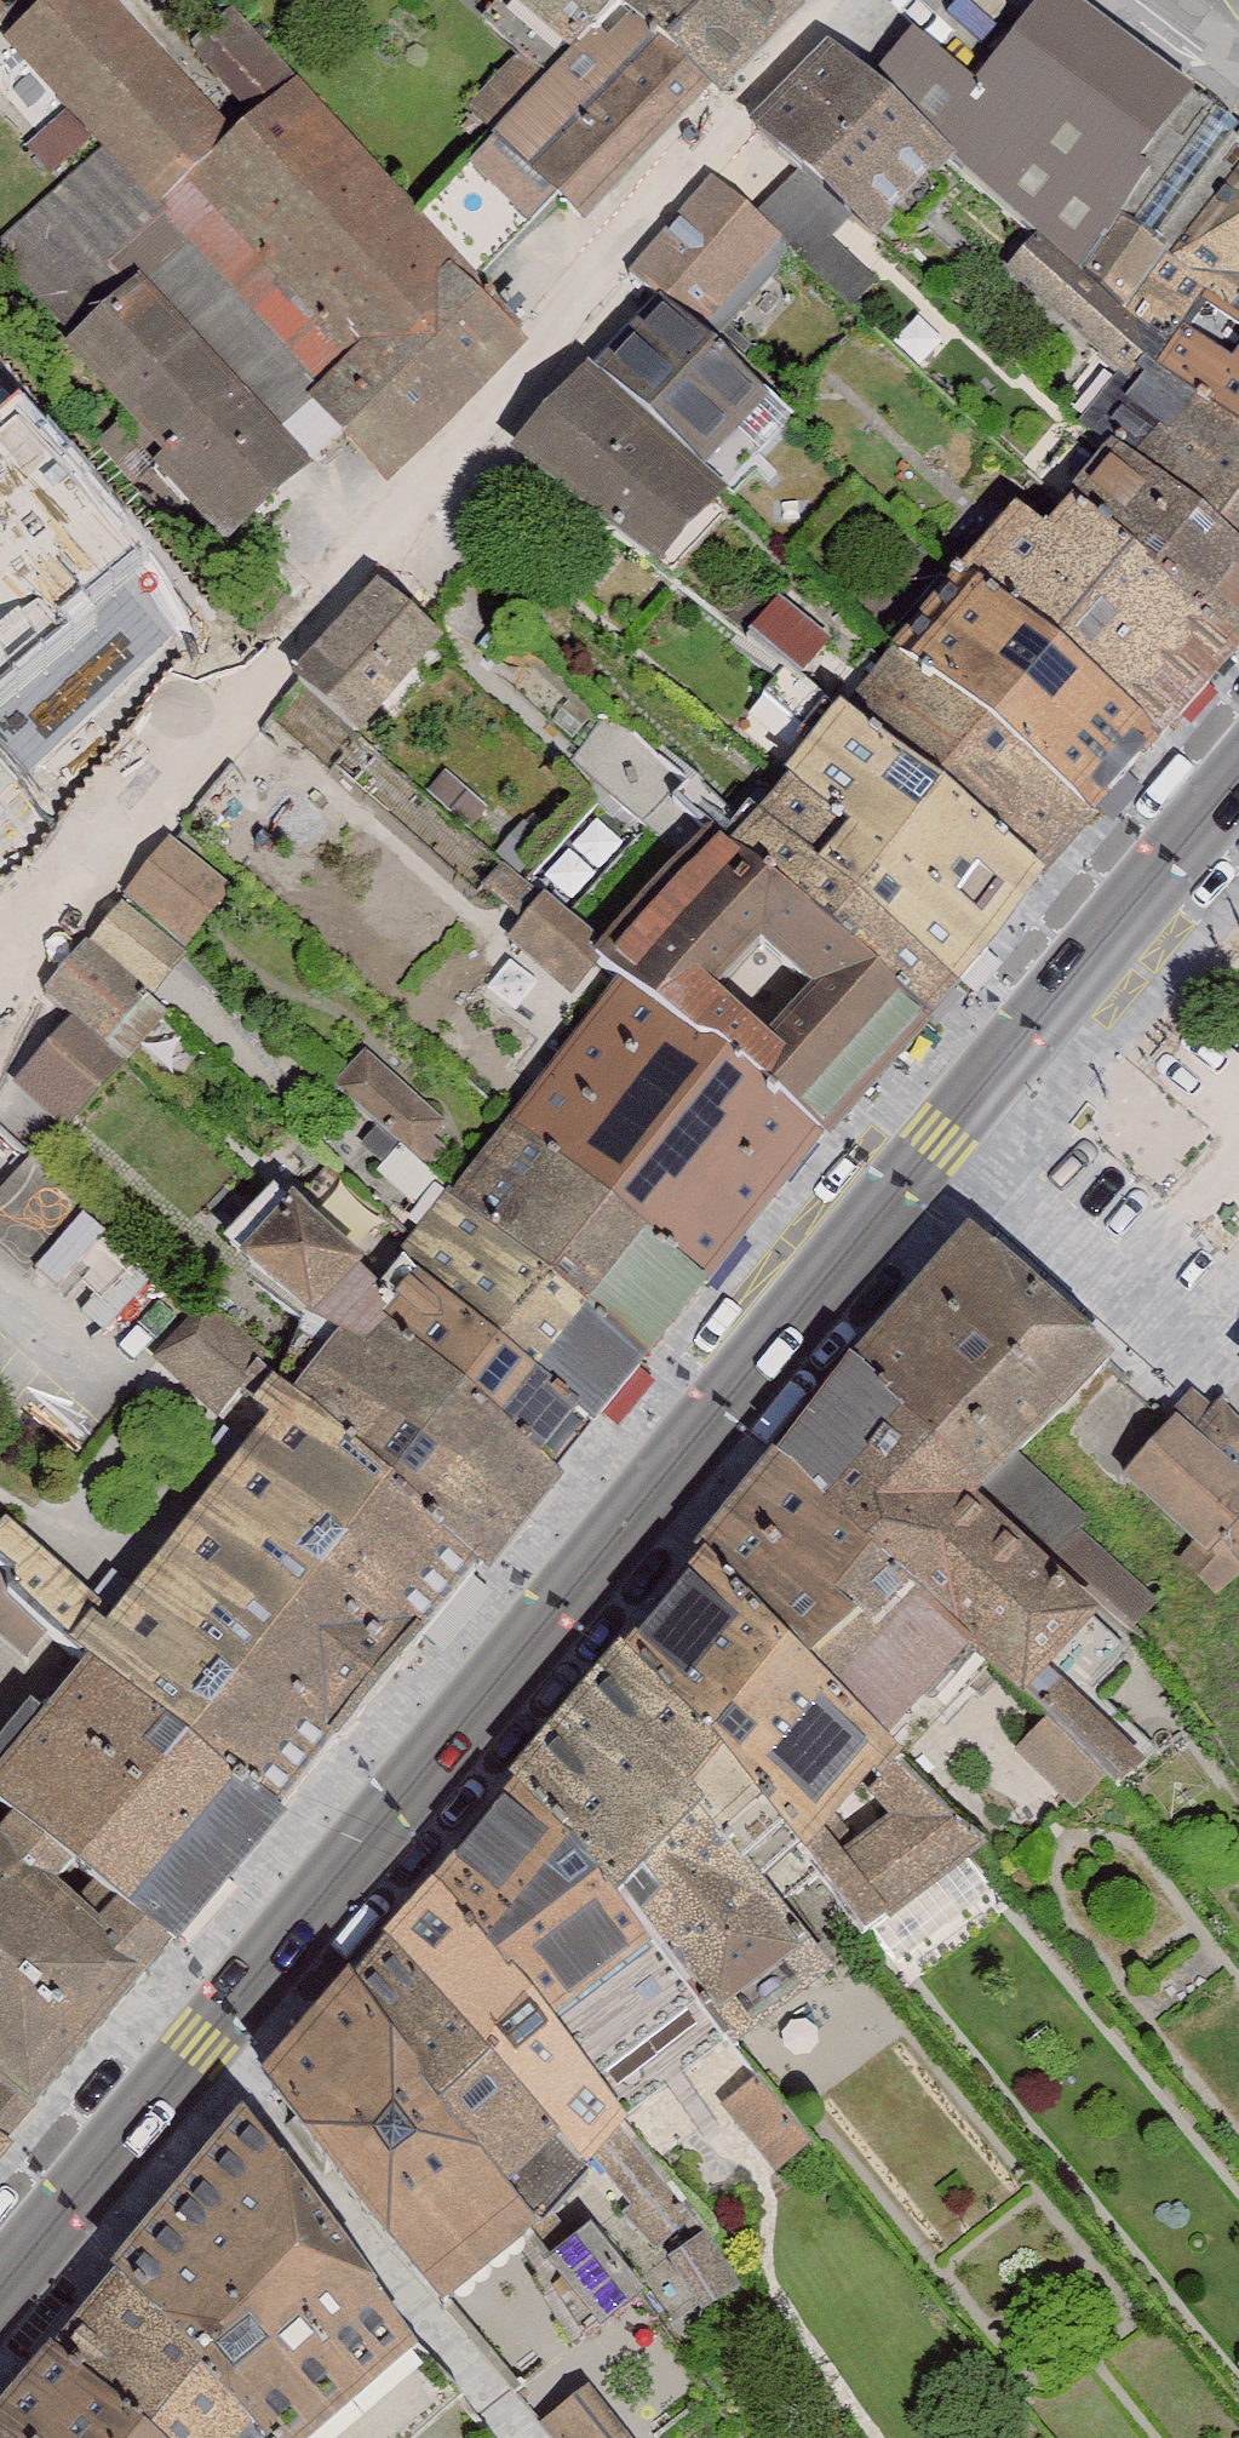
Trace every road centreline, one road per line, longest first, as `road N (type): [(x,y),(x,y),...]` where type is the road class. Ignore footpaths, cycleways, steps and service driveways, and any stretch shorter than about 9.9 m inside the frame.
road 1 (primary): [(0,2289),(1238,778)]
road 2 (residential): [(858,0),(585,293),(226,720),(16,950),(0,982)]
road 3 (residential): [(1238,79),(1138,0)]

